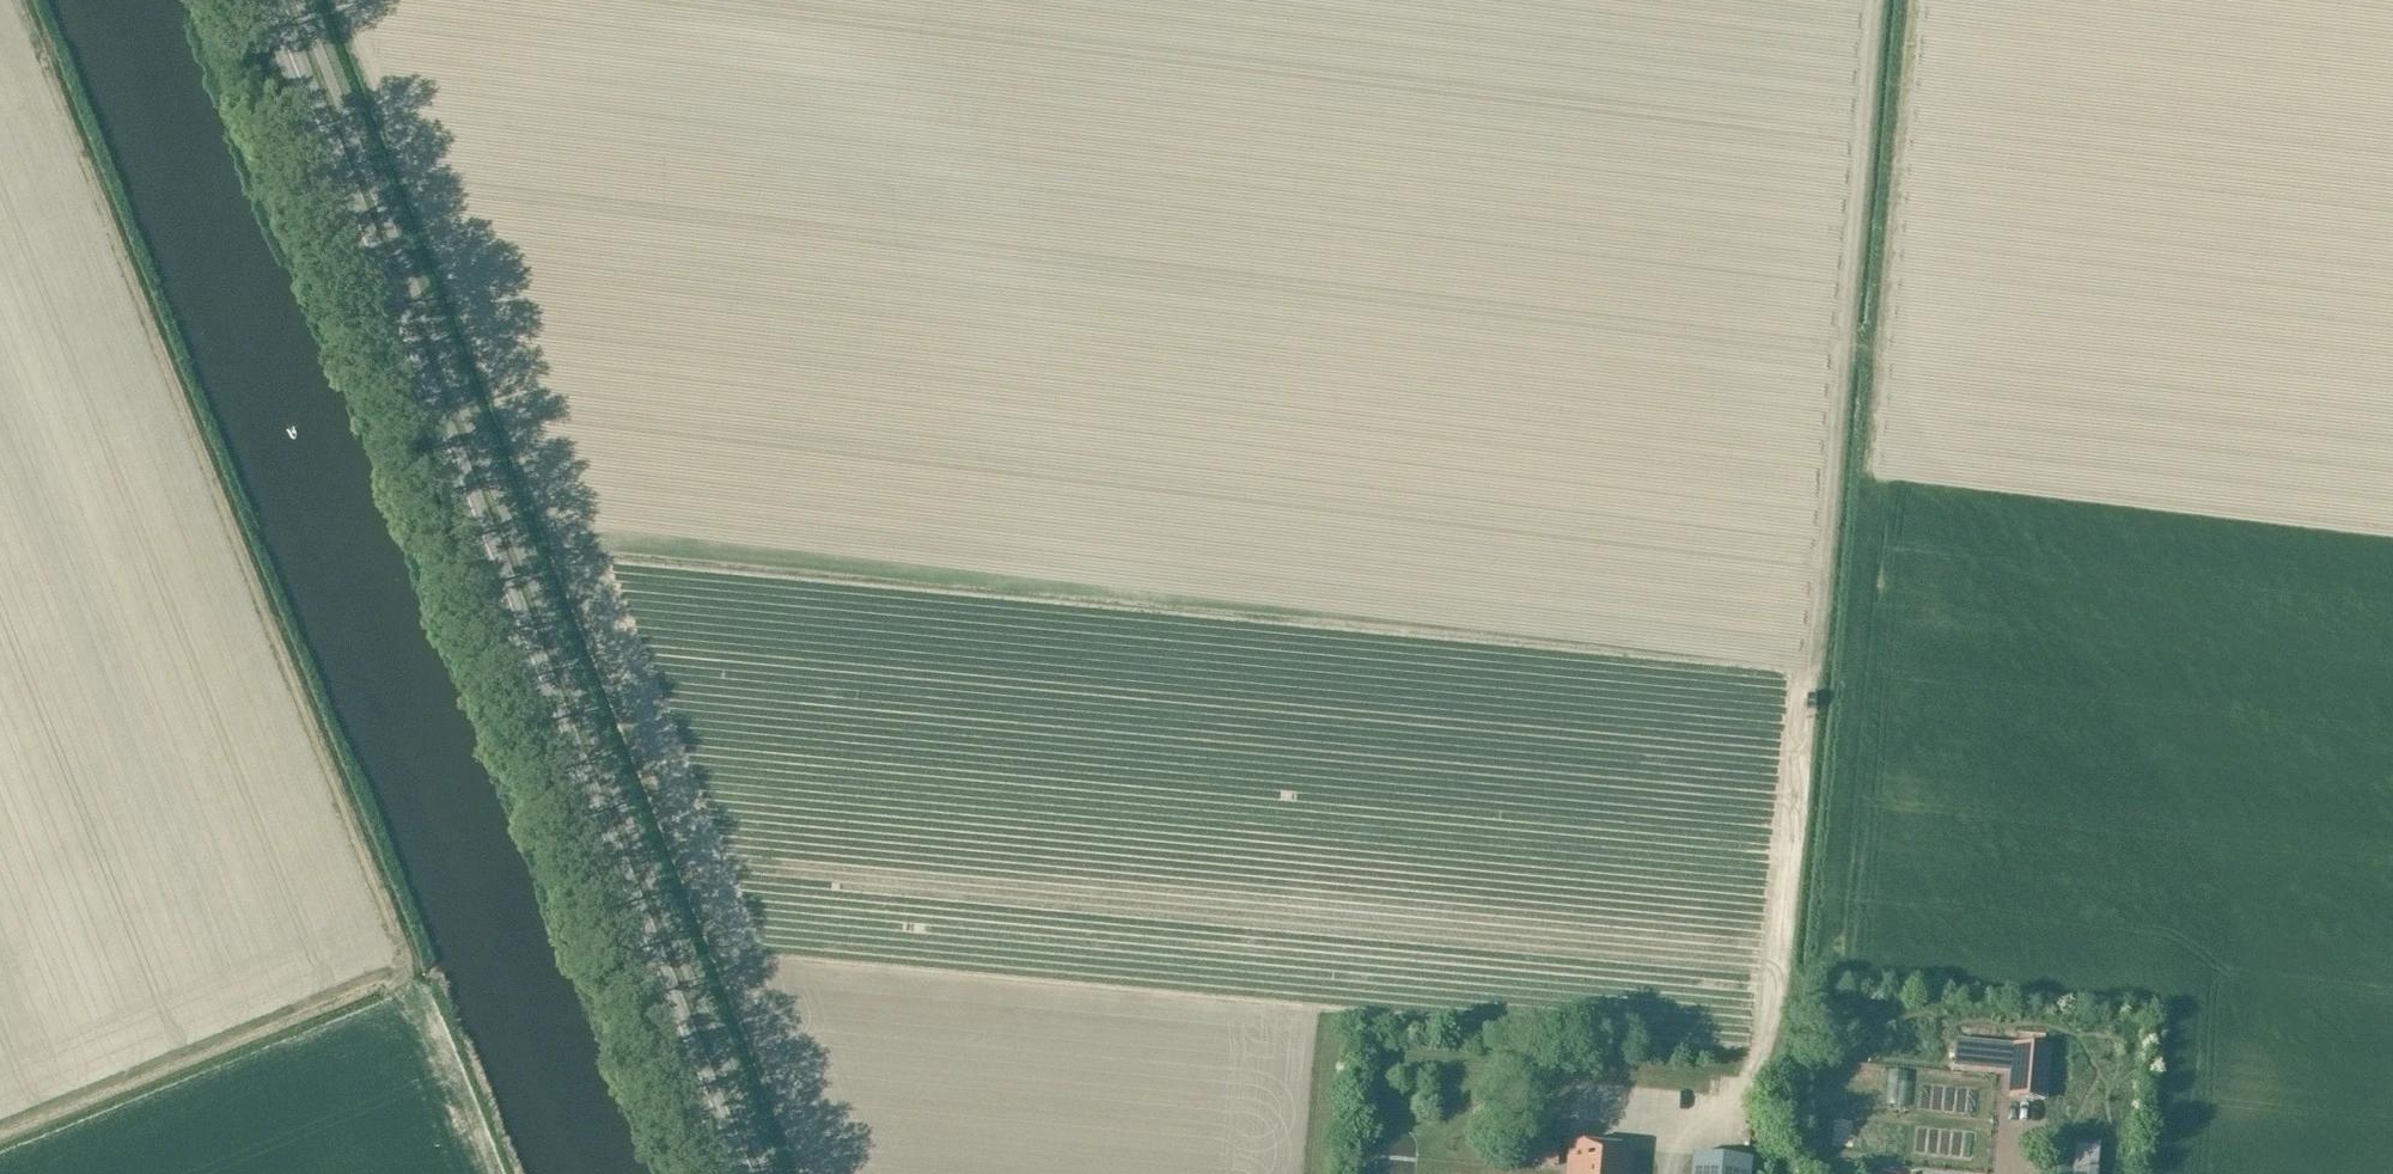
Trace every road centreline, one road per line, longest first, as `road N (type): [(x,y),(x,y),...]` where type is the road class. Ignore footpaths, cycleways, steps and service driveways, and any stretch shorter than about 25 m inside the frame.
road 1 (tertiary): [(742,1173),(269,0)]

